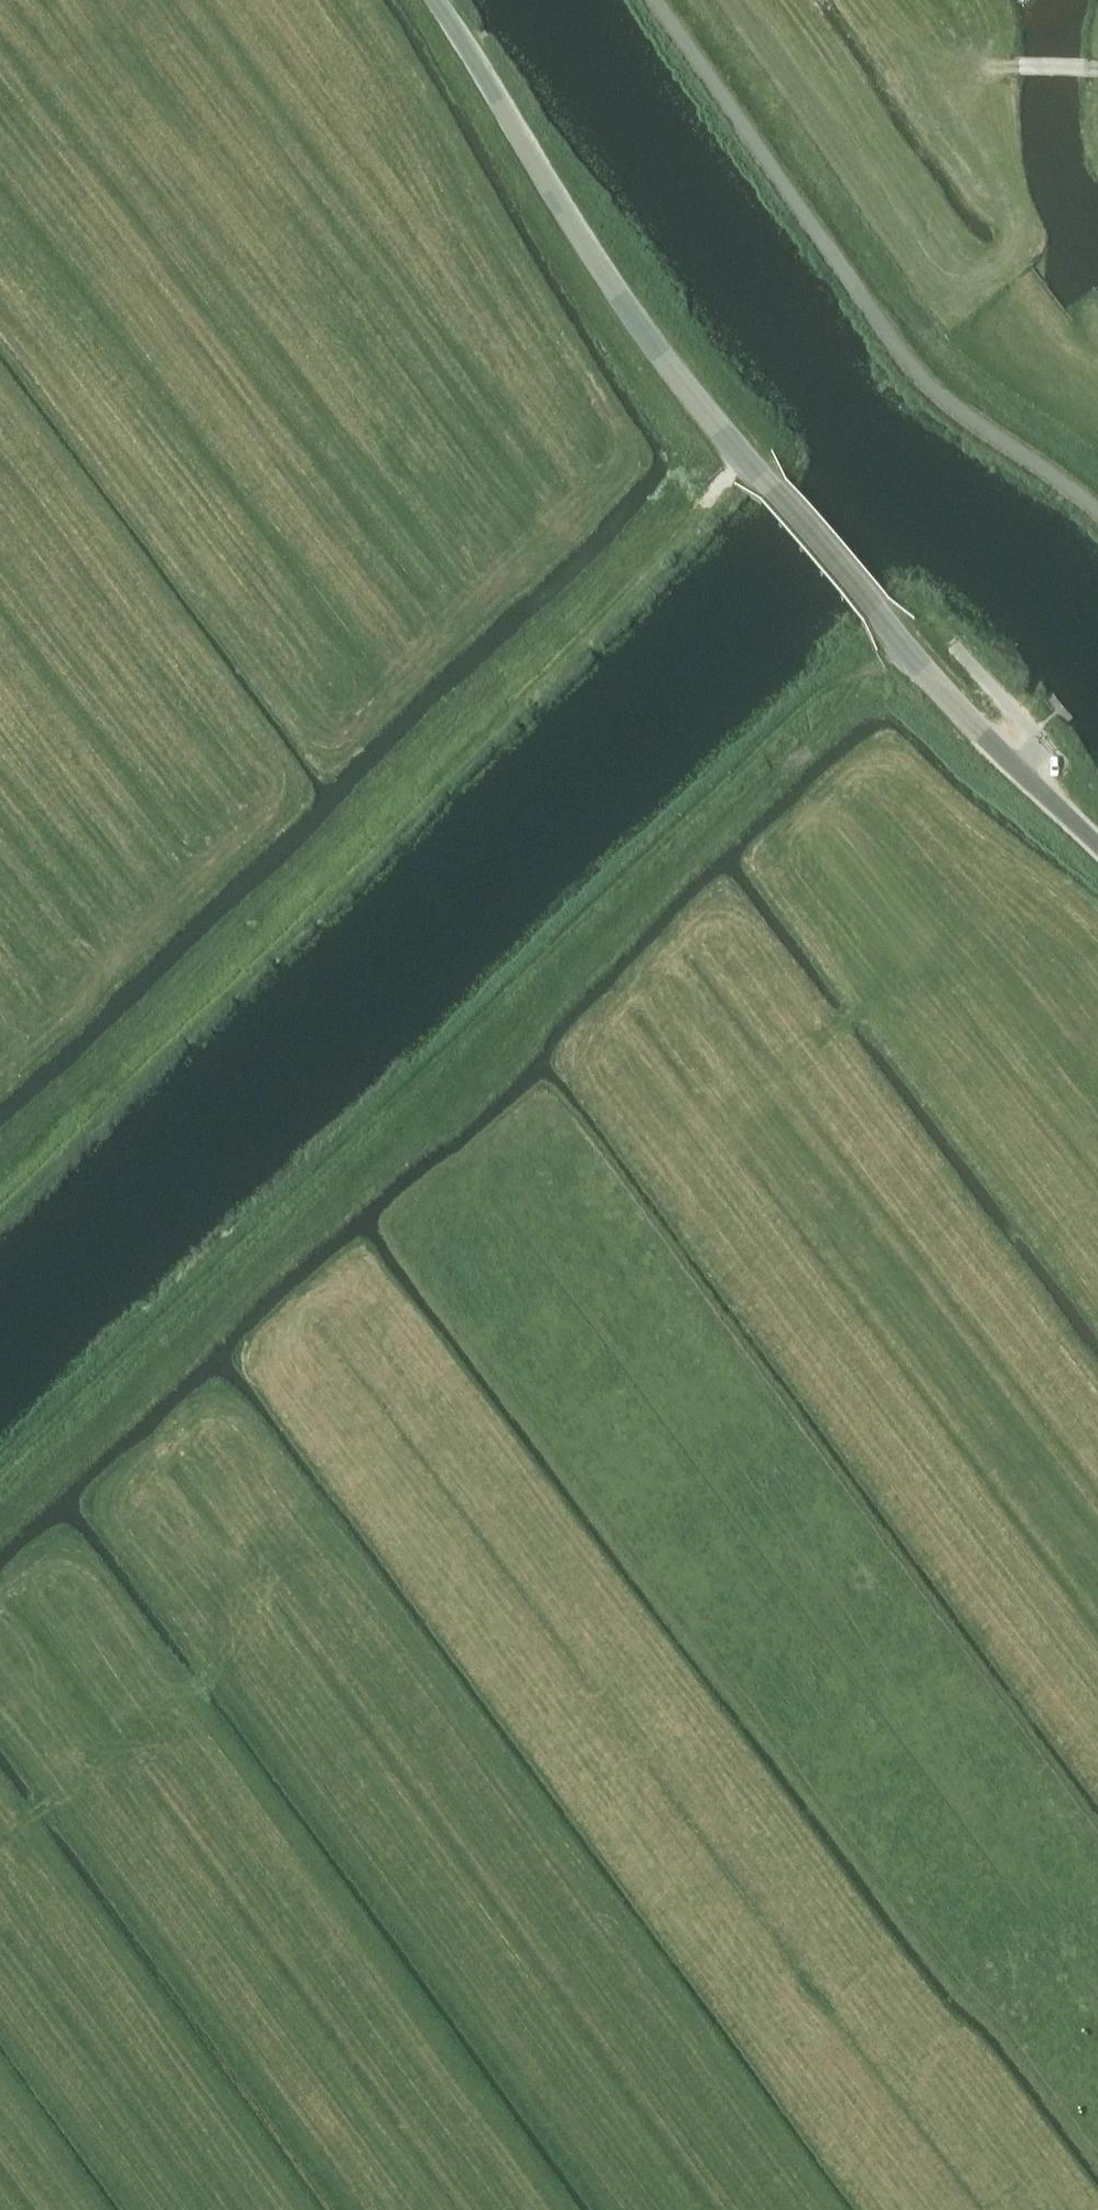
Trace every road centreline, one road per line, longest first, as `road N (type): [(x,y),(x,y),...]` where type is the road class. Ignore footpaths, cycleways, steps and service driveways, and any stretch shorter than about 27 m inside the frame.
road 1 (tertiary): [(1097,846),(1019,772),(756,475),(622,301),(430,0)]
road 2 (unclassified): [(1097,513),(916,374),(654,0)]
road 3 (track): [(1006,260),(1015,230),(984,92),(991,71),(1097,69)]

